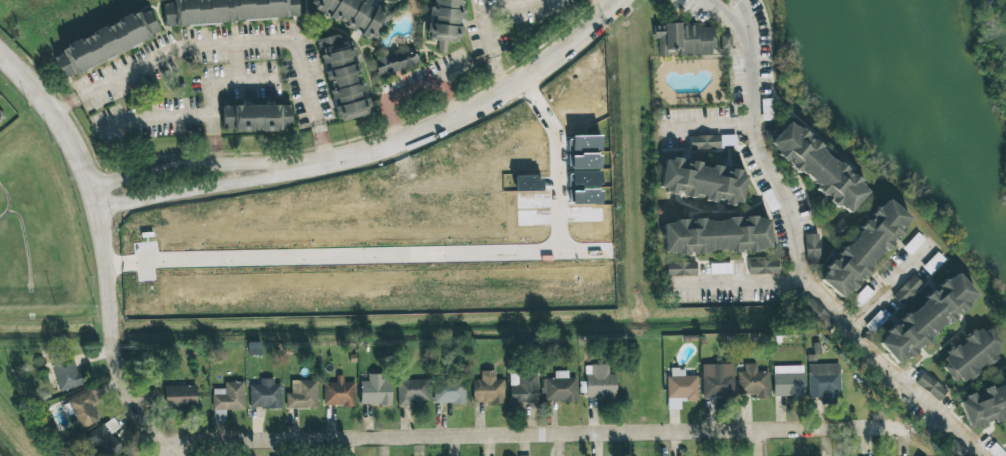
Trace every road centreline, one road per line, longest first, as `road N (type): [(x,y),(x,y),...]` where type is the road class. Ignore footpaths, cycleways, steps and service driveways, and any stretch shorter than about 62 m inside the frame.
road 1 (residential): [(159,443),(903,427)]
road 2 (residential): [(291,169),(393,144),(500,97),(621,0)]
road 3 (residential): [(106,309),(86,194),(50,112),(0,55)]
road 4 (residential): [(291,169),(211,163),(148,172),(86,194)]
road 5 (residential): [(91,207),(291,169)]
road 6 (residential): [(106,309),(128,401),(169,455)]

